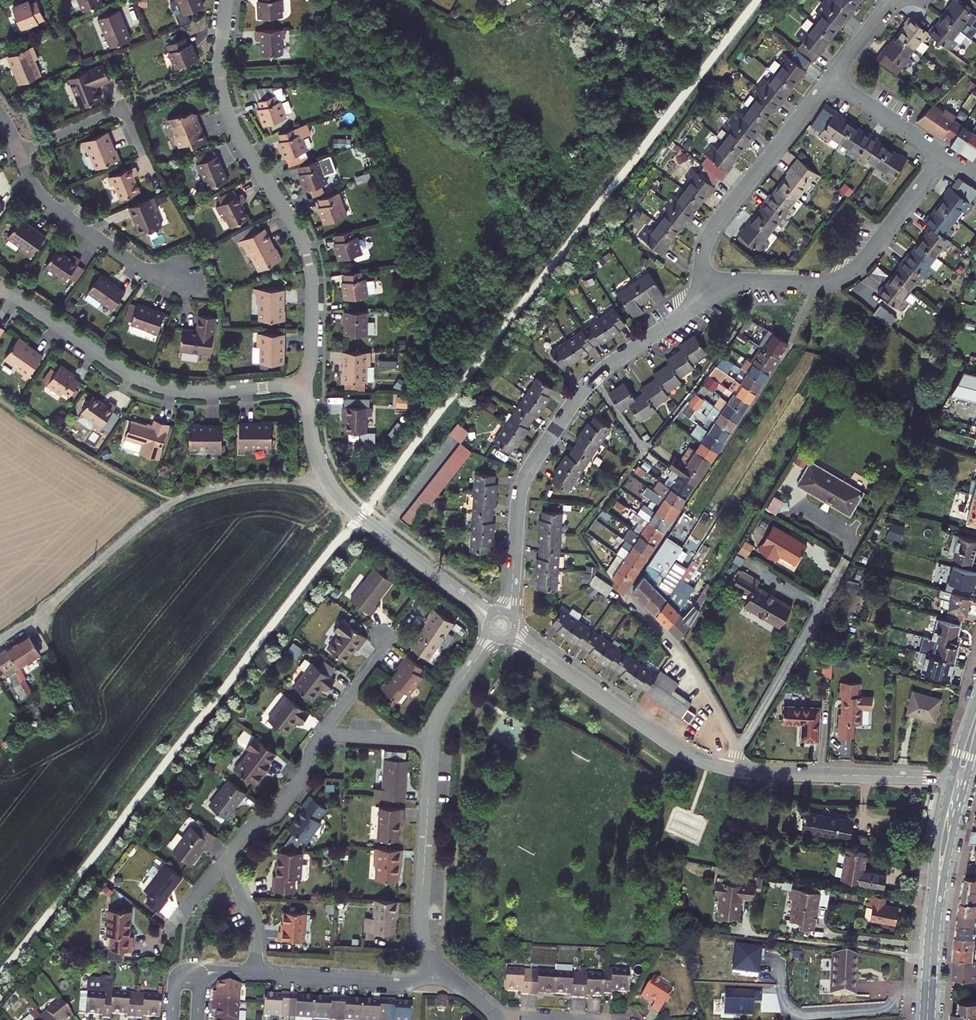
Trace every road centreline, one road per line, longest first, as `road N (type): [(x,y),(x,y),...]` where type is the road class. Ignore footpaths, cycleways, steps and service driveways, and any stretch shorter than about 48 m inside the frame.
road 1 (residential): [(227,0),(220,78),(226,106),(310,264),(306,384)]
road 2 (residential): [(506,611),(519,497),(532,465),(593,379),(691,309),(700,280)]
road 3 (residential): [(306,384),(205,392),(153,384),(0,289)]
road 4 (residential): [(700,280),(838,280),(856,268),(942,155)]
road 5 (residential): [(514,633),(674,748),(734,770)]
road 6 (residential): [(461,986),(429,953),(422,931),(433,741)]
road 7 (residential): [(700,280),(713,227),(829,82)]
road 8 (residential): [(181,499),(0,644)]
road 9 (residential): [(734,770),(952,778)]
road 10 (residential): [(18,152),(50,205),(136,265),(179,278)]
road 11 (residential): [(734,770),(732,740),(702,686),(628,594)]
road 12 (residential): [(328,482),(490,615)]
road 13 (residential): [(254,974),(461,986)]
road 14 (residential): [(225,860),(303,779),(320,734)]
road 15 (secondary): [(933,928),(967,778)]
road 16 (residential): [(18,152),(120,111),(138,149)]
road 17 (secondary): [(952,778),(936,847),(933,928)]
road 18 (residential): [(181,499),(248,482),(328,482)]
road 19 (residential): [(829,82),(942,155)]
road 20 (residential): [(433,741),(442,710),(491,637)]
road 21 (residential): [(225,860),(253,922),(254,974)]

